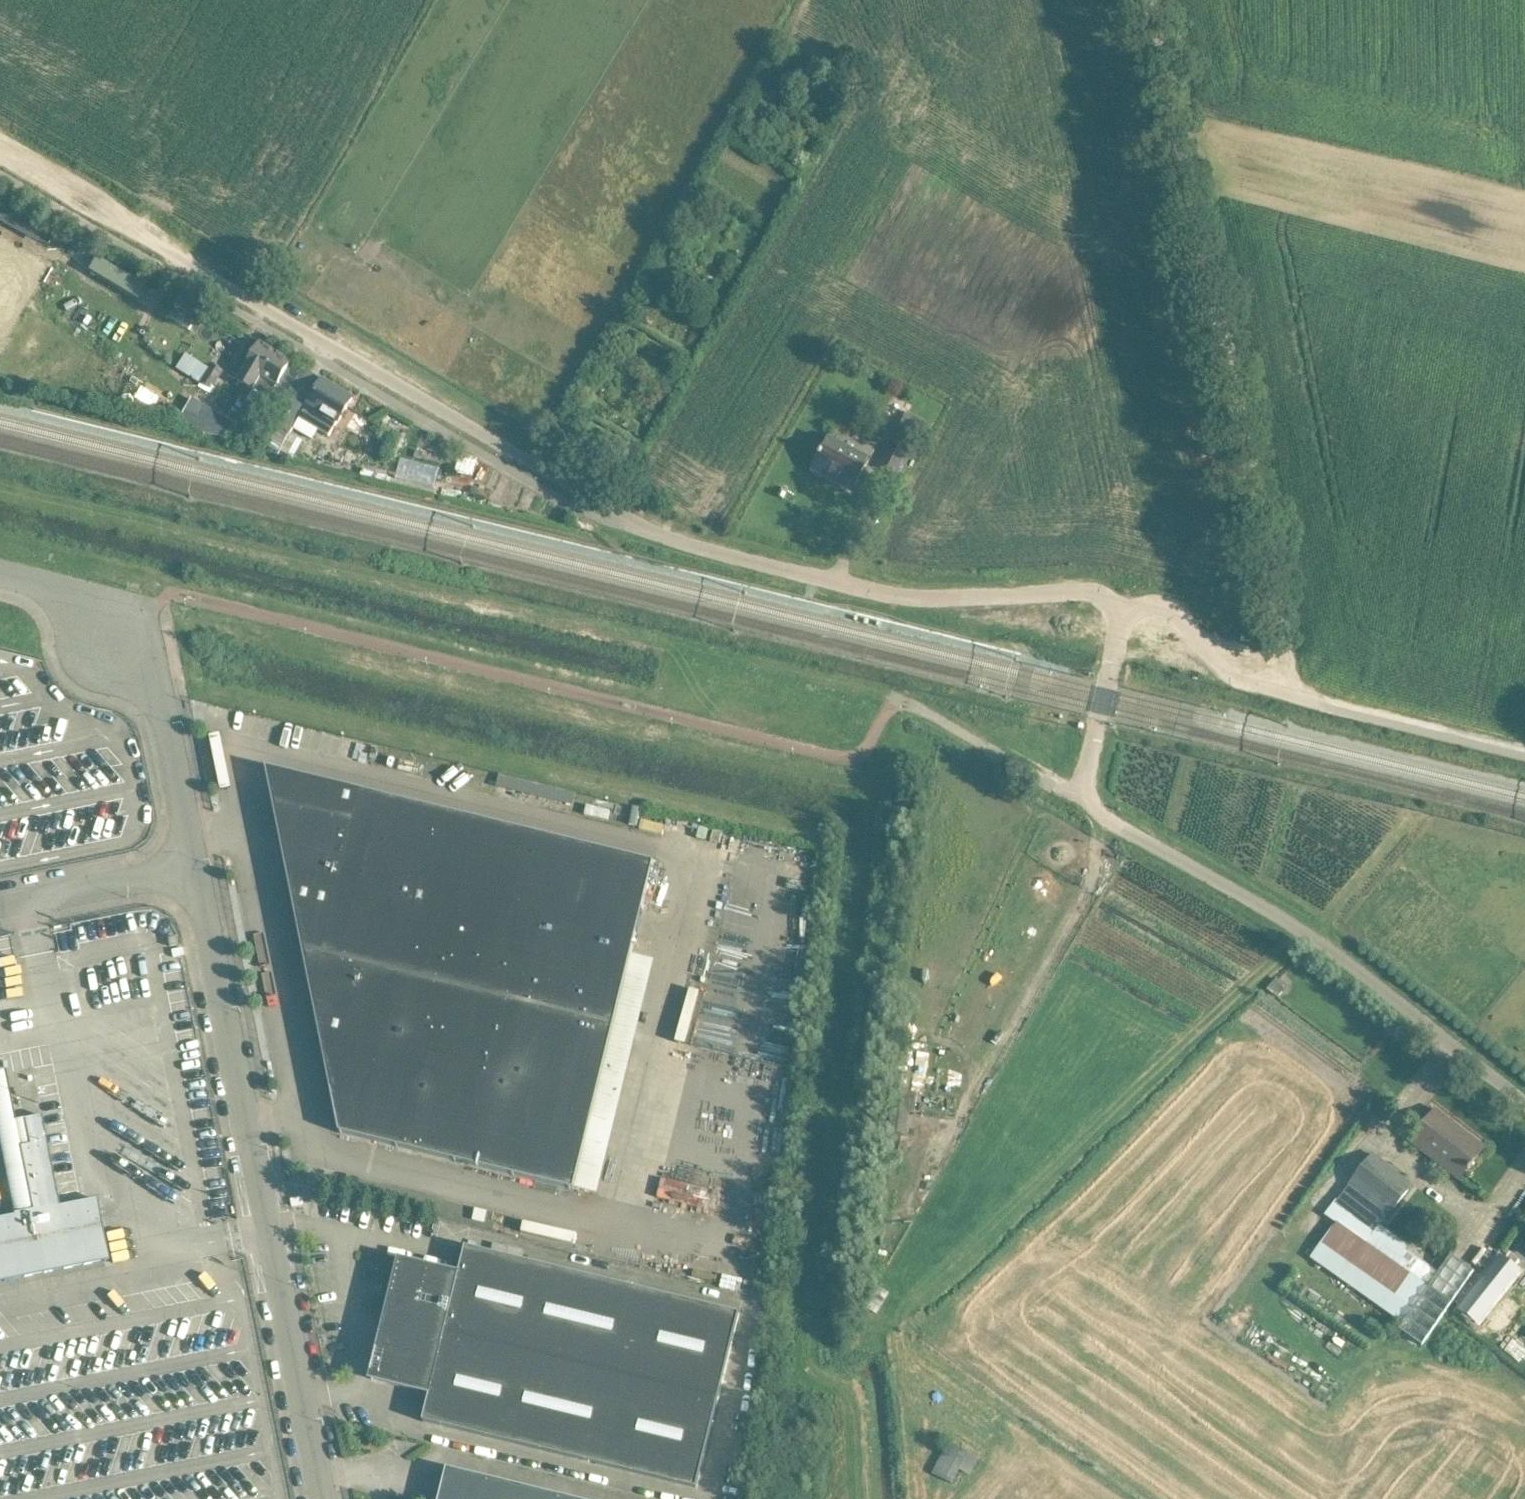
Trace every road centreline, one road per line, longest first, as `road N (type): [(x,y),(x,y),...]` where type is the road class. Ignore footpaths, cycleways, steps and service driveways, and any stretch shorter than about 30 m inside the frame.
road 1 (unclassified): [(1125,614),(1089,591),(924,601),(650,531),(140,234)]
road 2 (unclassified): [(323,1498),(203,879),(142,623),(133,607),(0,579)]
road 3 (unclassified): [(1524,1105),(1319,943),(1093,811),(1084,794),(1125,614)]
road 4 (unclassified): [(1296,696),(1233,679),(1184,620),(1157,607),(1125,614)]
road 5 (track): [(140,234),(0,153)]

